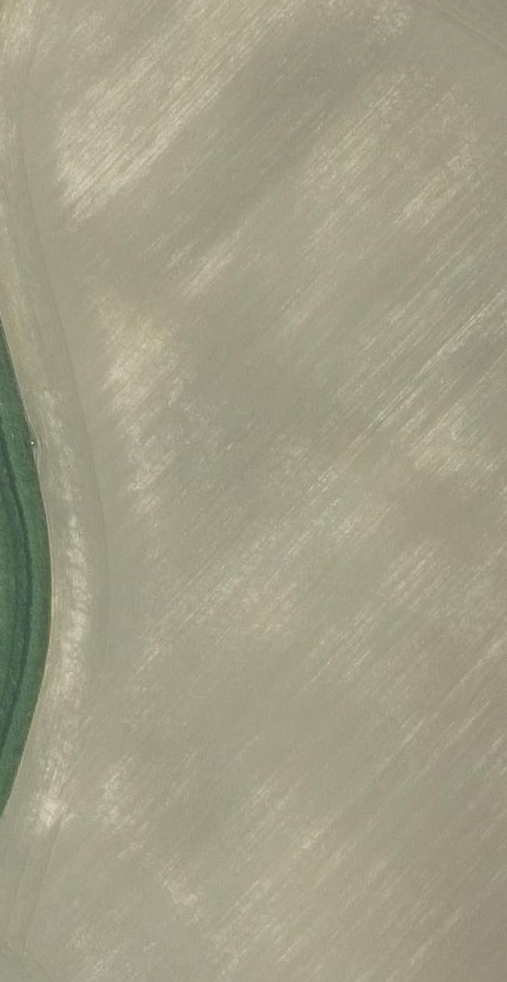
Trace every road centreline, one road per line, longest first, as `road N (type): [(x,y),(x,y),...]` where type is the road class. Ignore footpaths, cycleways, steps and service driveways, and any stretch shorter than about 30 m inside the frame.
road 1 (track): [(0,356),(51,550),(47,640),(0,802)]

